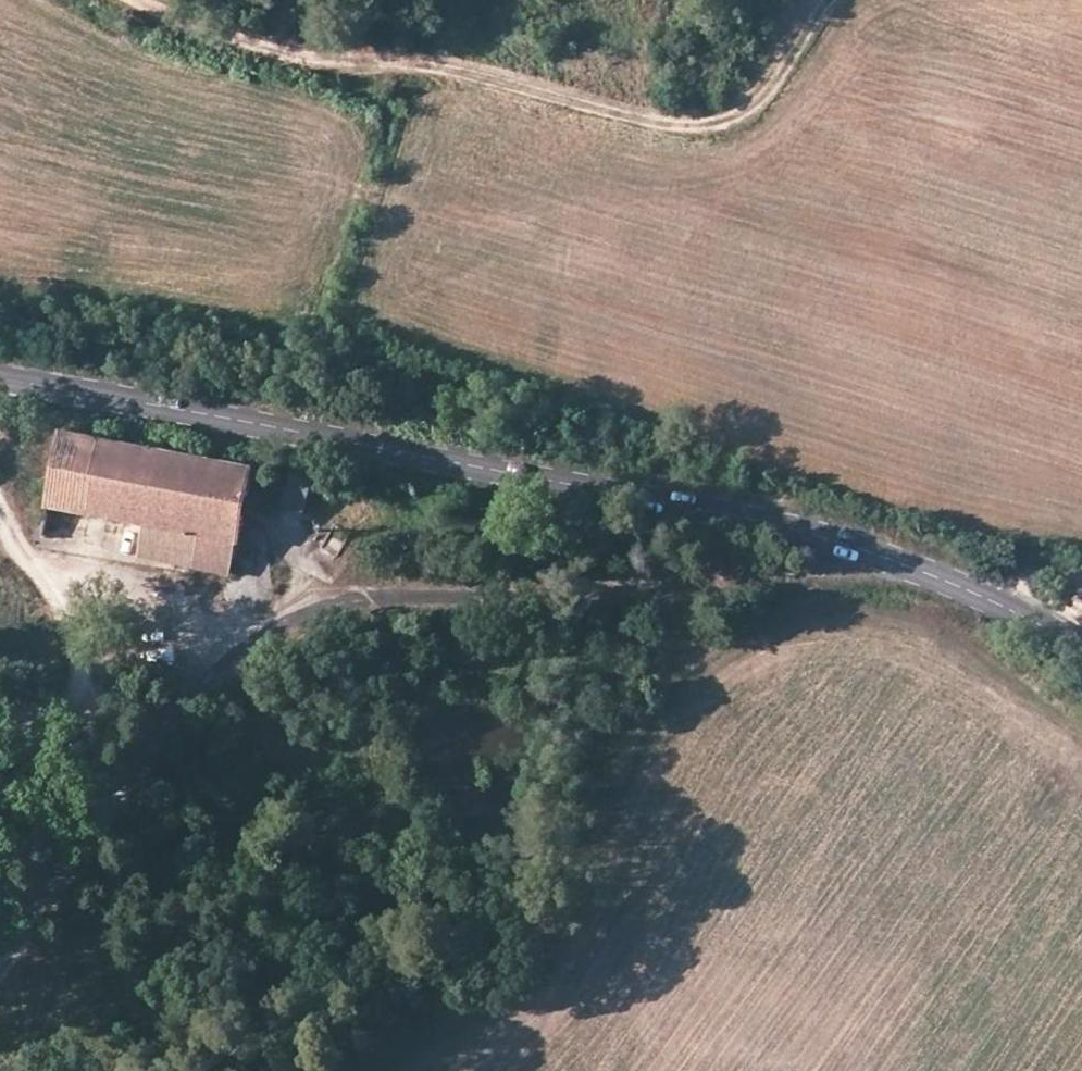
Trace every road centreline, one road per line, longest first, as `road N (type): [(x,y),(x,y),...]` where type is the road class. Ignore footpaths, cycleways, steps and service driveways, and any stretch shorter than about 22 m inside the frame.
road 1 (tertiary): [(0,377),(762,519),(901,559),(1081,651)]
road 2 (track): [(847,0),(798,40),(749,111),(696,129),(424,67),(340,68),(219,41),(141,0)]
road 3 (track): [(312,590),(447,595),(923,570)]
road 4 (unclassified): [(0,501),(72,663),(103,773),(46,923),(0,973)]

